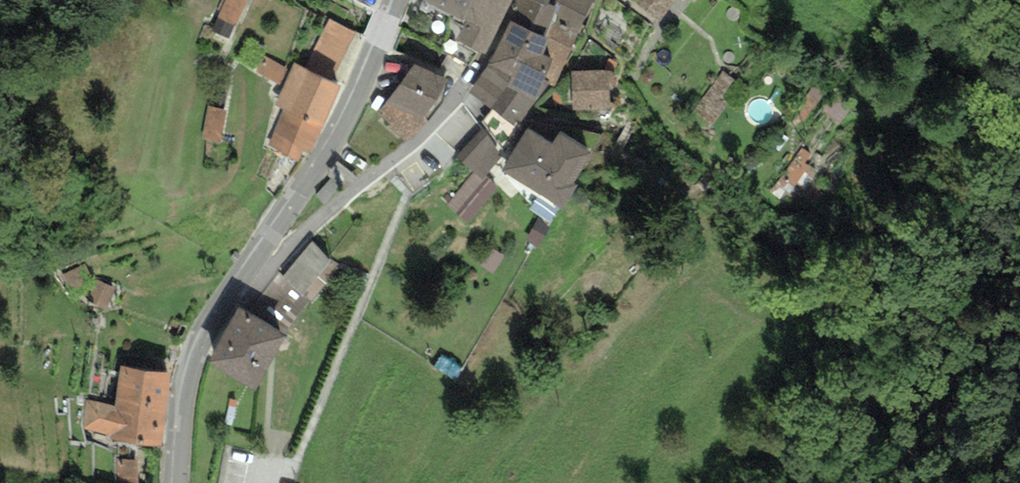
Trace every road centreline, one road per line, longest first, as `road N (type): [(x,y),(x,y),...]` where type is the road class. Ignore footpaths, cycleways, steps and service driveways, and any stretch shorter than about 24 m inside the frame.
road 1 (tertiary): [(178,482),(191,366),(321,168),(396,0)]

